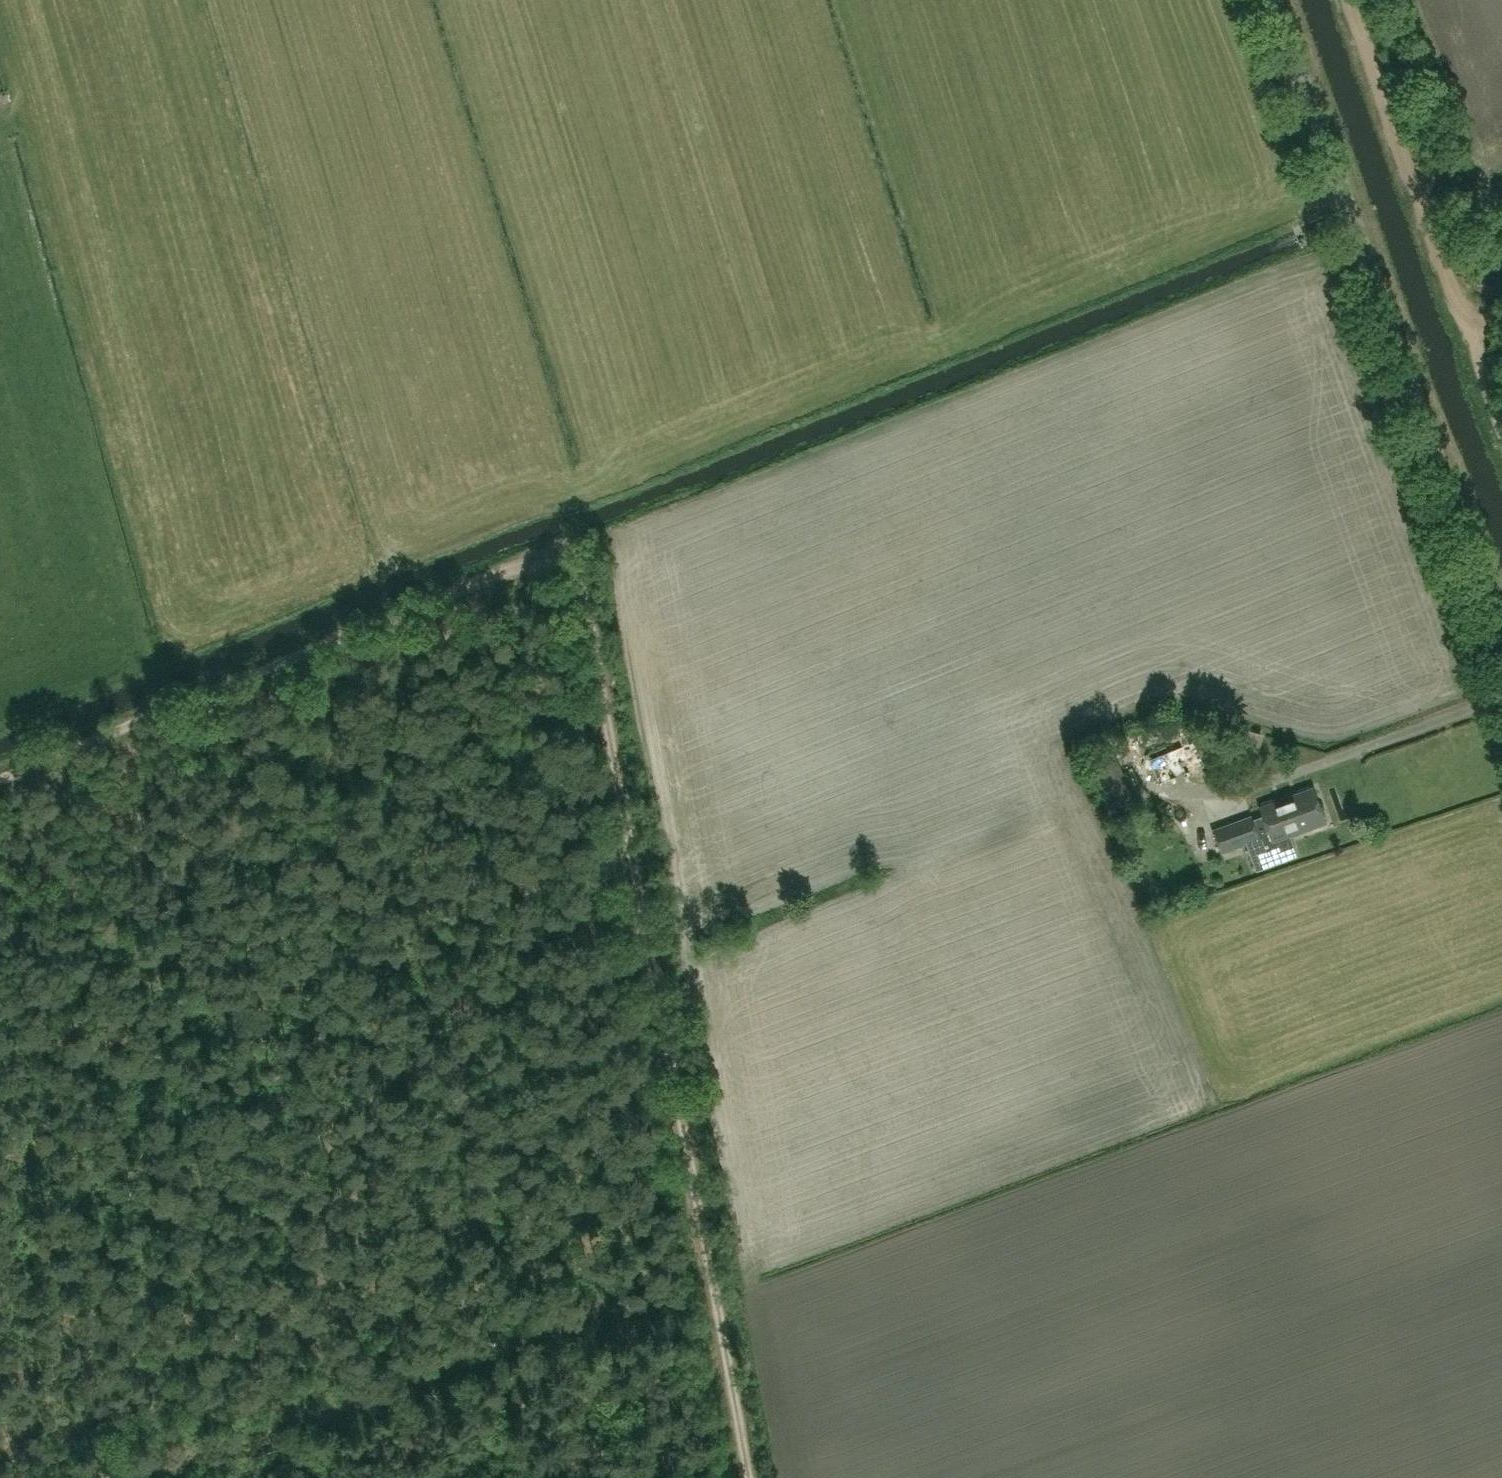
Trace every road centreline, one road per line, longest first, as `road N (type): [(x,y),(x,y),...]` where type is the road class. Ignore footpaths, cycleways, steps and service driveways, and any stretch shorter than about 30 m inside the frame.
road 1 (track): [(0,764),(532,548),(550,550),(574,597),(745,1477)]
road 2 (unclassified): [(1501,643),(1273,0)]
road 3 (track): [(1472,331),(1347,0)]

